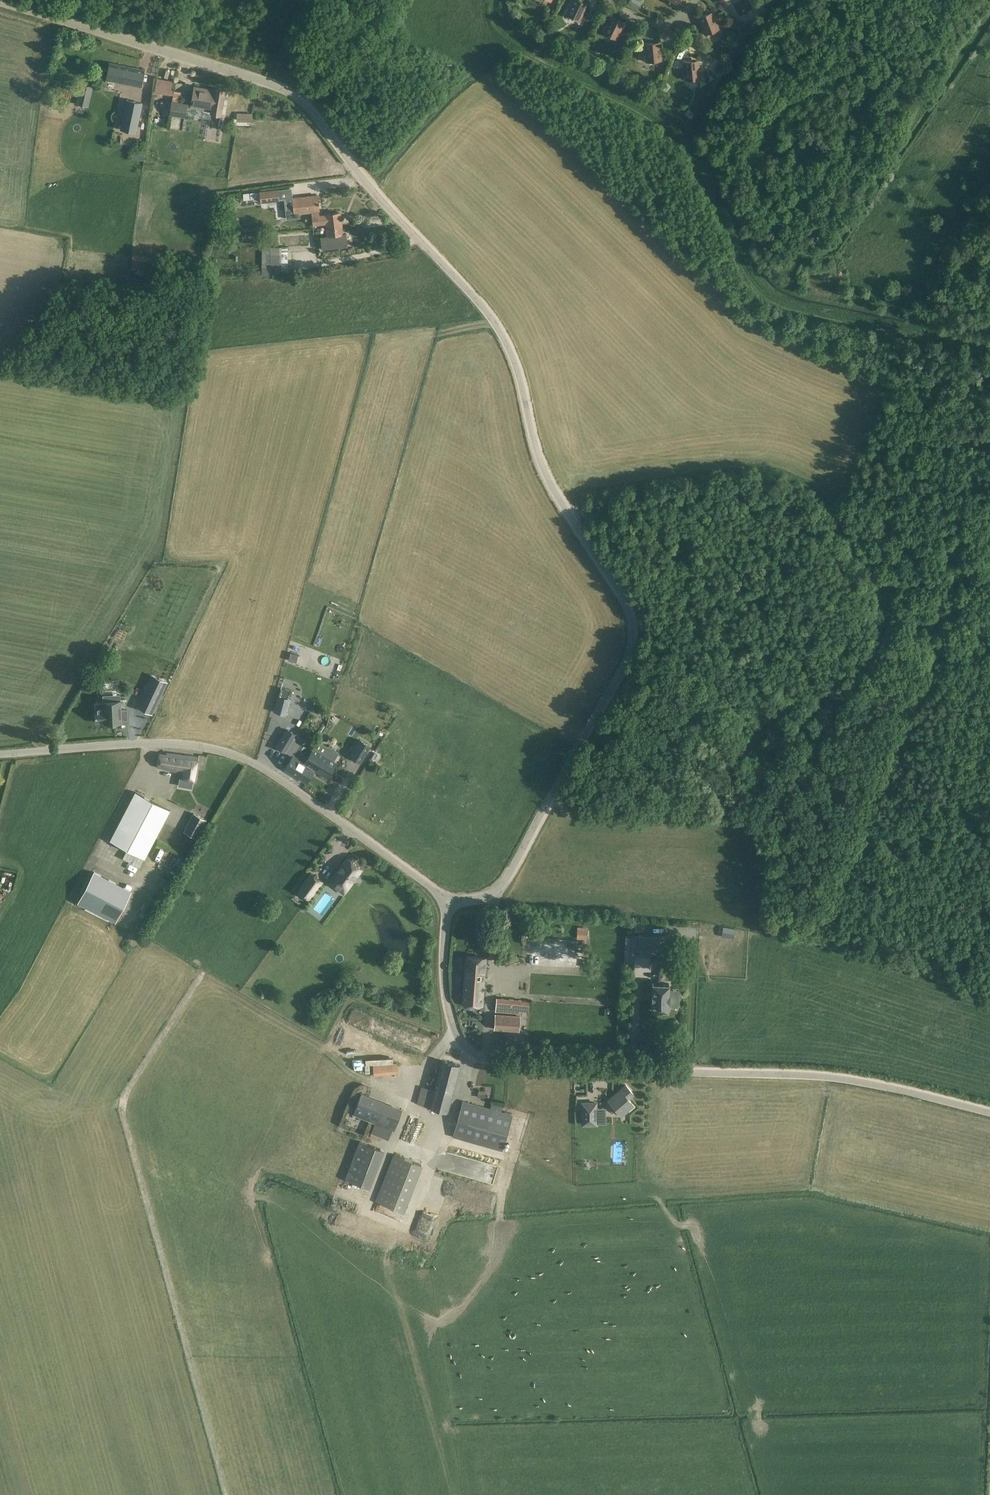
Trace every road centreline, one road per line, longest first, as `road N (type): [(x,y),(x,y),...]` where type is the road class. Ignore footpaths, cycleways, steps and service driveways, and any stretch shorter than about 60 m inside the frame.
road 1 (unclassified): [(447,901),(507,890),(641,627),(639,609),(549,463),(521,356),(291,93),(0,0)]
road 2 (unclassified): [(989,1113),(833,1079),(481,1060),(455,1029),(447,998),(447,901)]
road 3 (unclassified): [(447,901),(349,822),(225,745)]
road 4 (unclassified): [(0,755),(225,745)]

